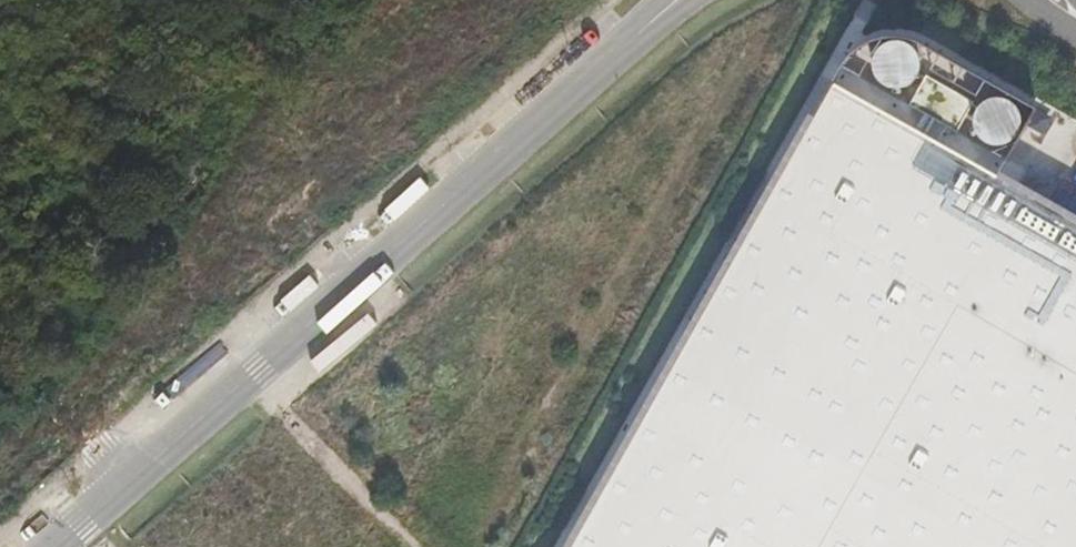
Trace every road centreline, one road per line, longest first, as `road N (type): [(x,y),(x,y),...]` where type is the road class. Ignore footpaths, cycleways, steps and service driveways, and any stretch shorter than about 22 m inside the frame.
road 1 (residential): [(681,0),(56,546)]

